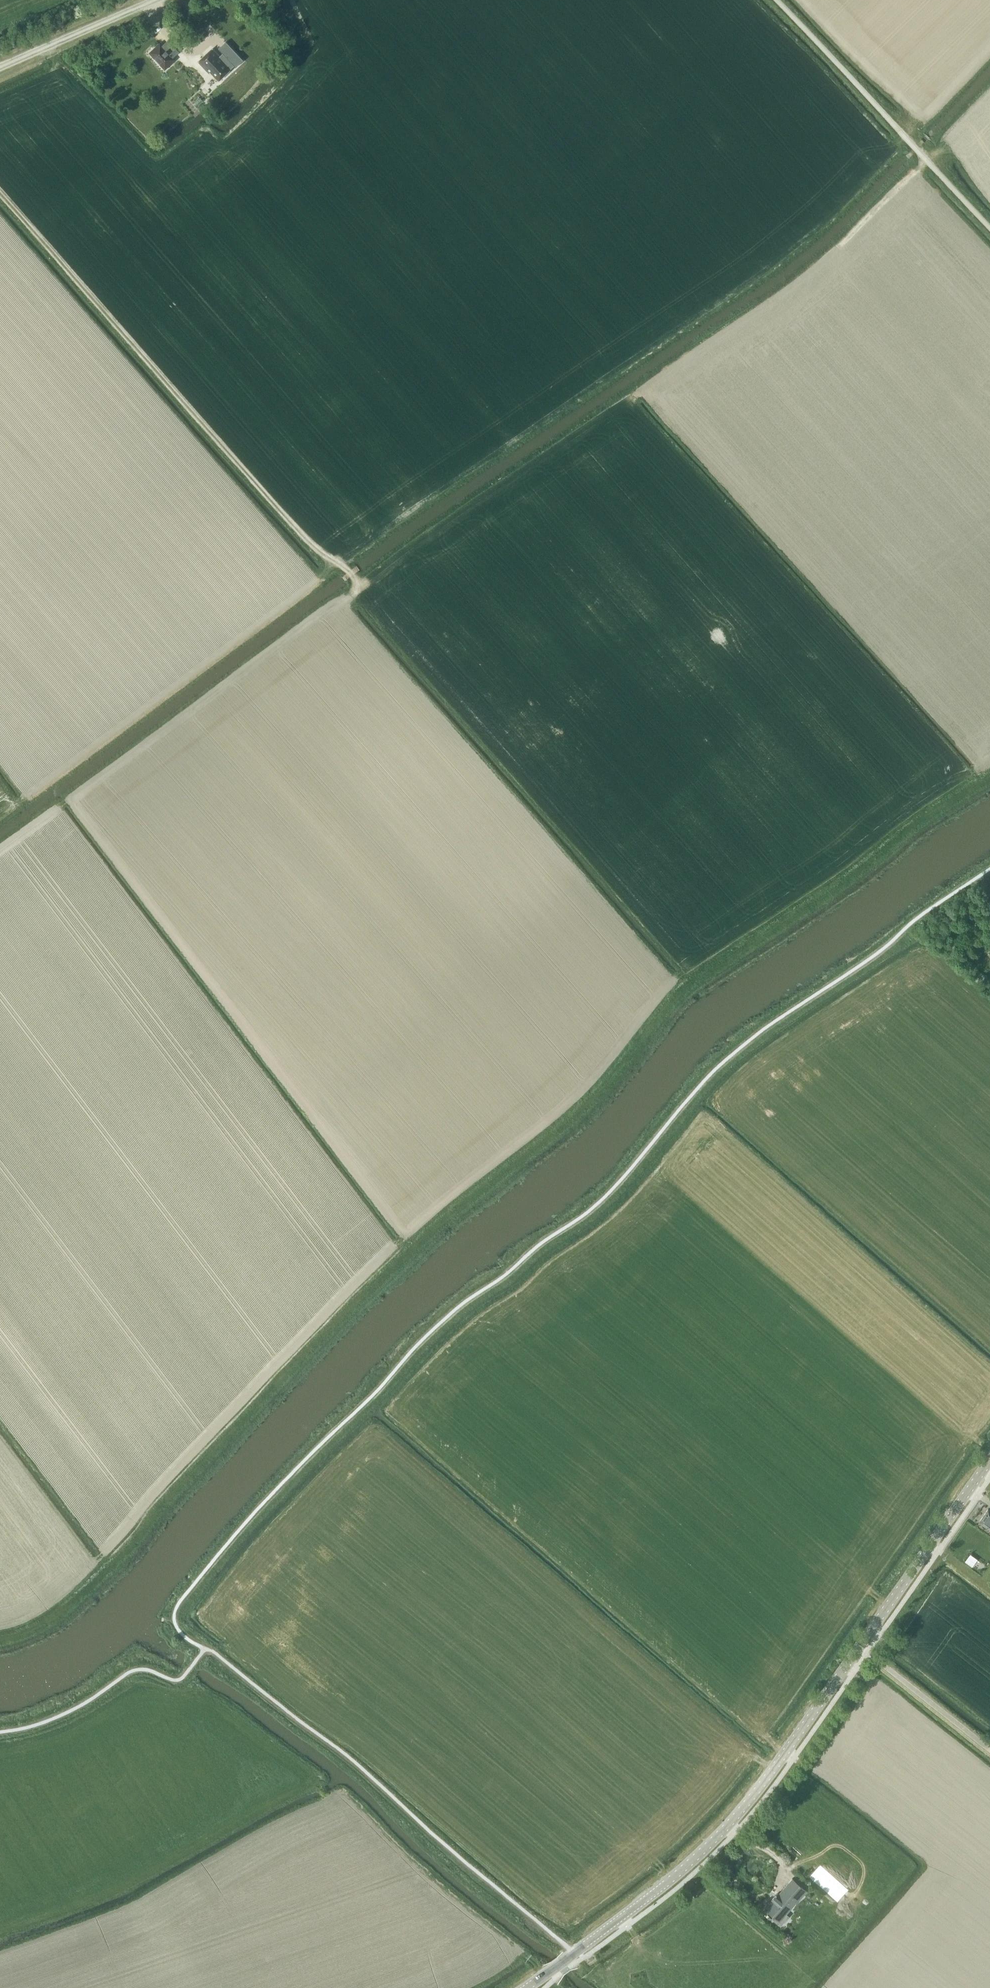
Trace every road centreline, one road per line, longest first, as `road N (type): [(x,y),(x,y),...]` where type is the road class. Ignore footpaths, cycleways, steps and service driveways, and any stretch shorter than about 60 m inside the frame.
road 1 (tertiary): [(525,1987),(657,1891),(727,1827),(989,1462)]
road 2 (unclassified): [(989,227),(775,0)]
road 3 (unclassified): [(0,66),(153,0)]

